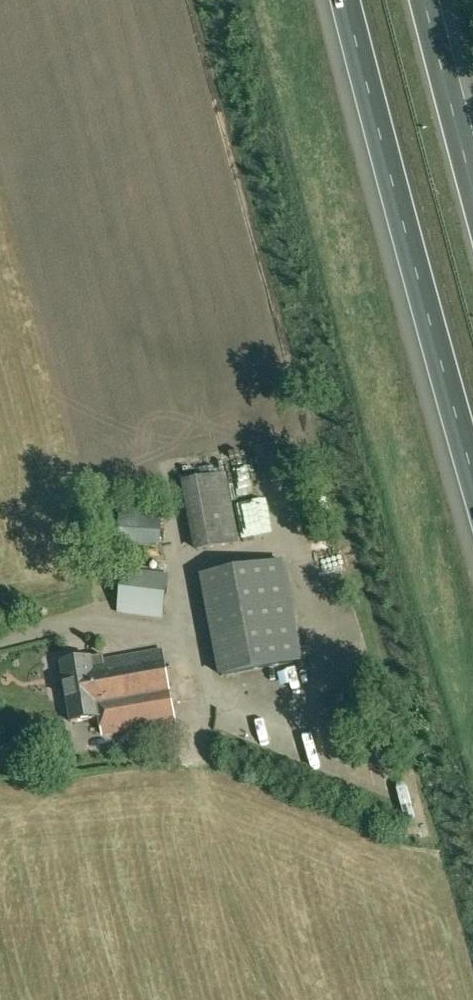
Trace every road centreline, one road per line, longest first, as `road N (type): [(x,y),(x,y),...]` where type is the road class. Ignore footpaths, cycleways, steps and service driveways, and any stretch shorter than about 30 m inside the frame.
road 1 (motorway): [(347,0),(472,469)]
road 2 (motorway): [(472,183),(426,0)]

